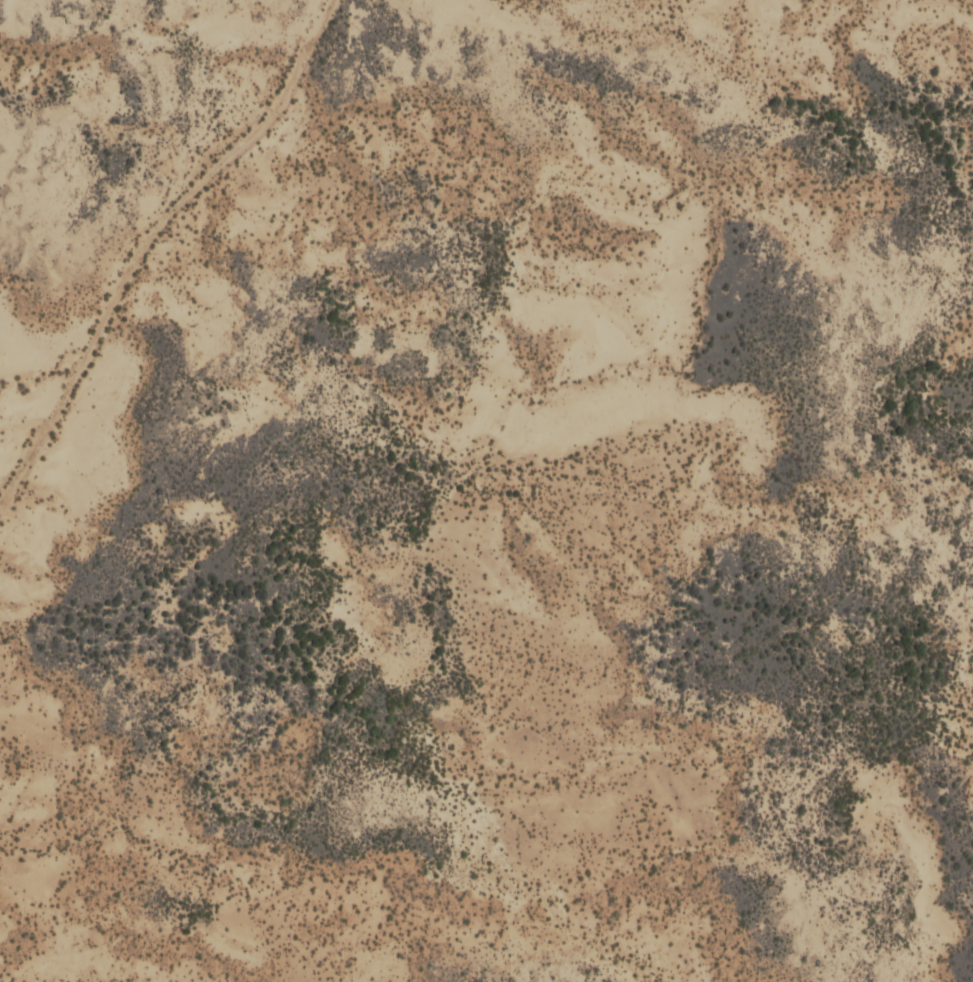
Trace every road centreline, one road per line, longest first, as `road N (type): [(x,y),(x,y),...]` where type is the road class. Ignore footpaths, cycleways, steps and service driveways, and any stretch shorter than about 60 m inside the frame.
road 1 (residential): [(0,450),(144,194),(308,0)]

